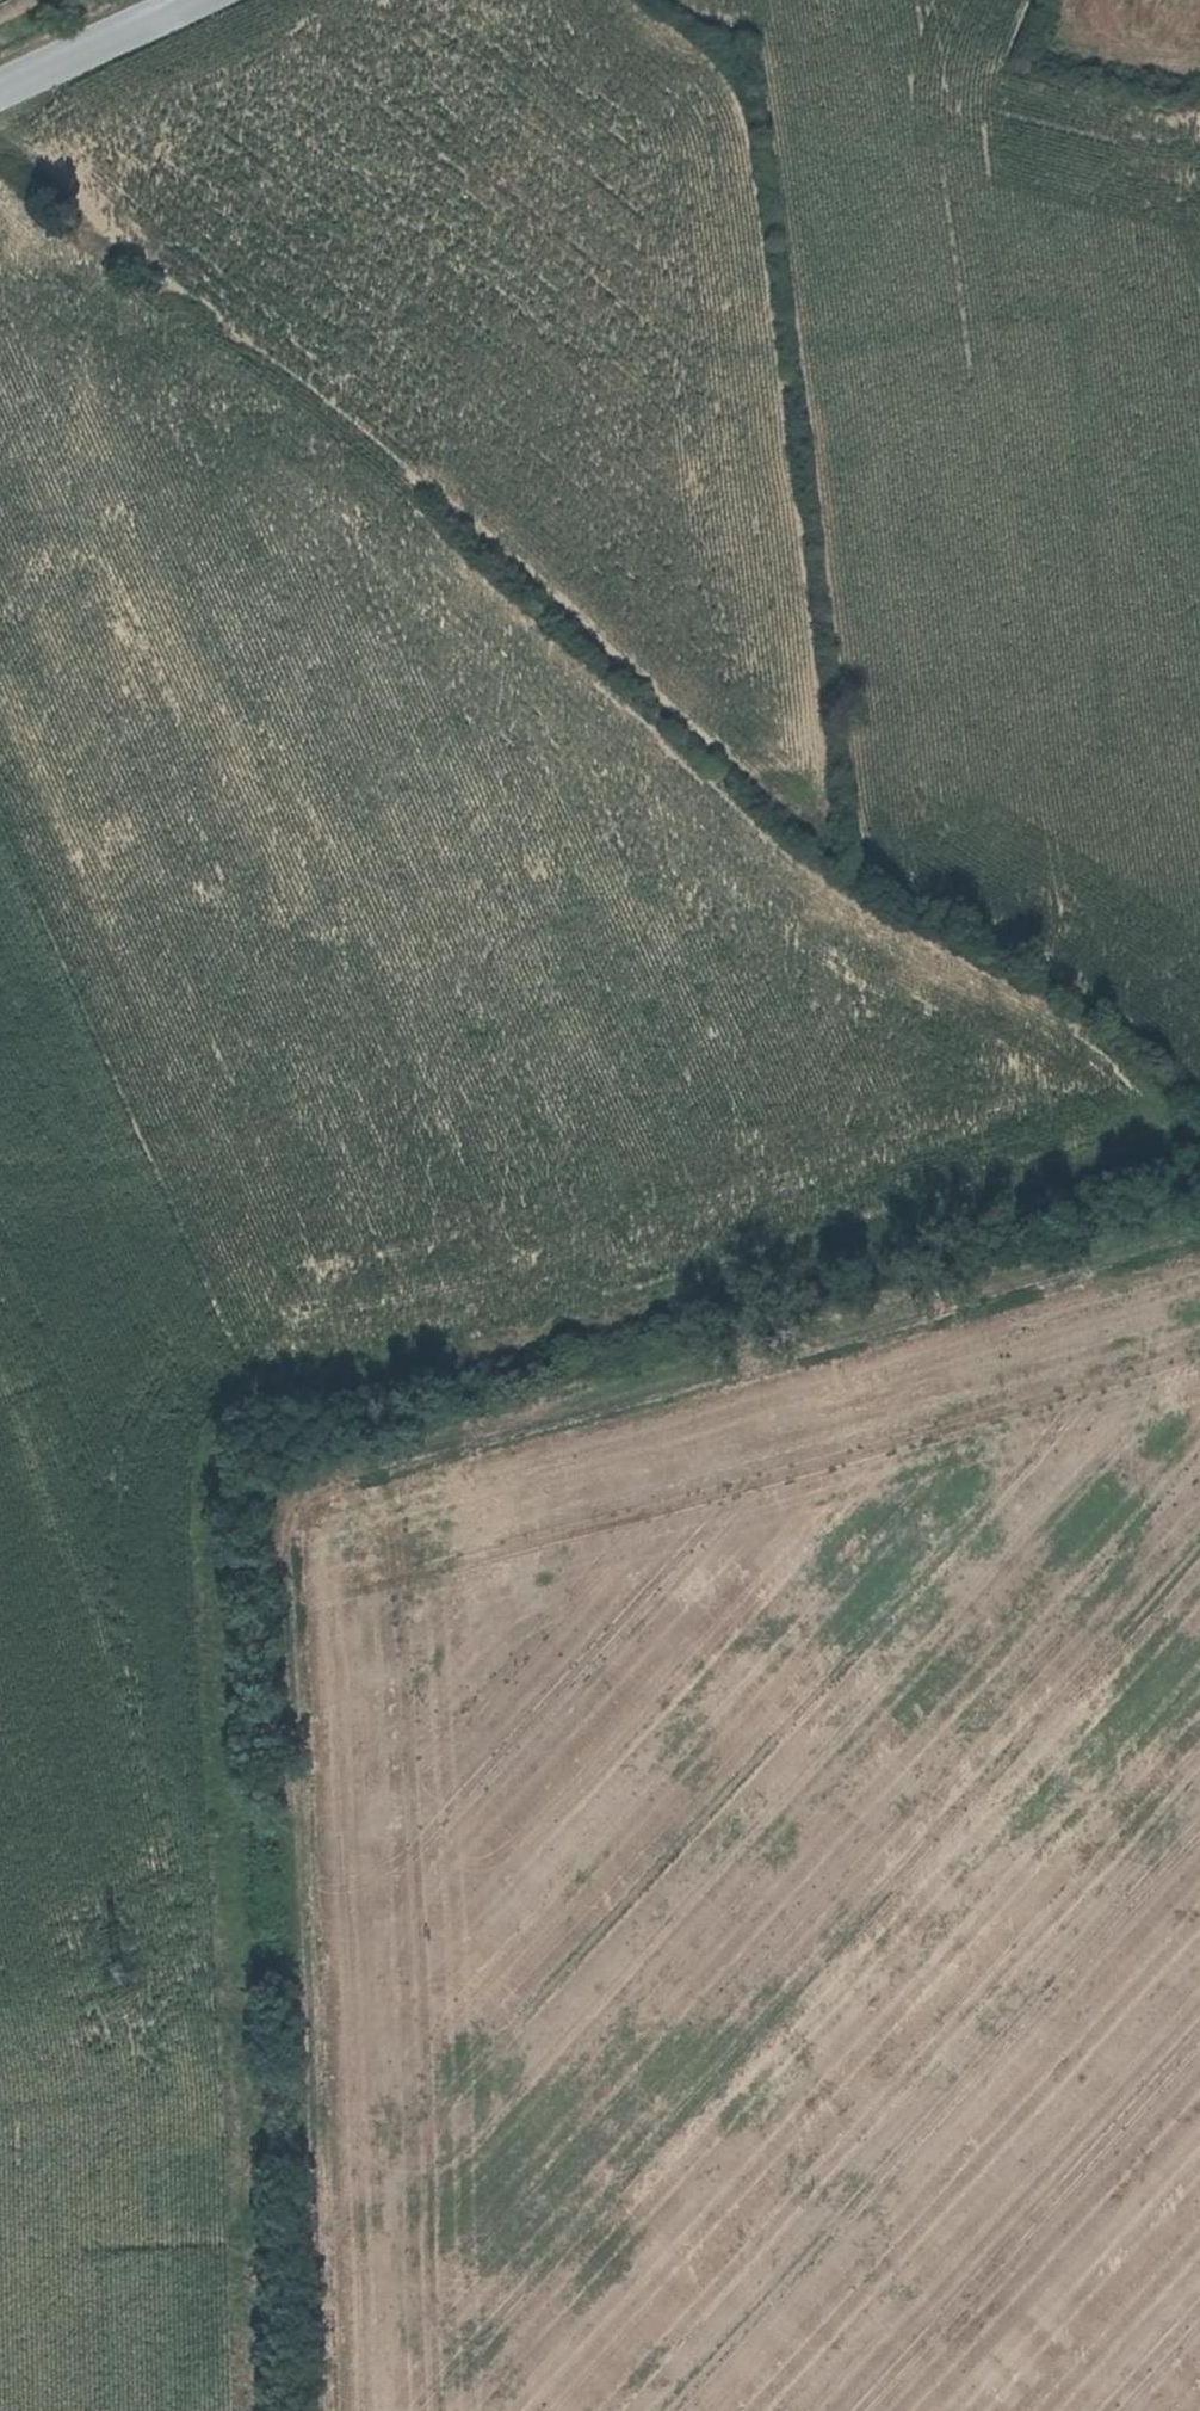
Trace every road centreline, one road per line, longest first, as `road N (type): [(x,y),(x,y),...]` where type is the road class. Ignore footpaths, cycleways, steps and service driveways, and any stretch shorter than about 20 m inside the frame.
road 1 (unclassified): [(172,0),(0,86)]

